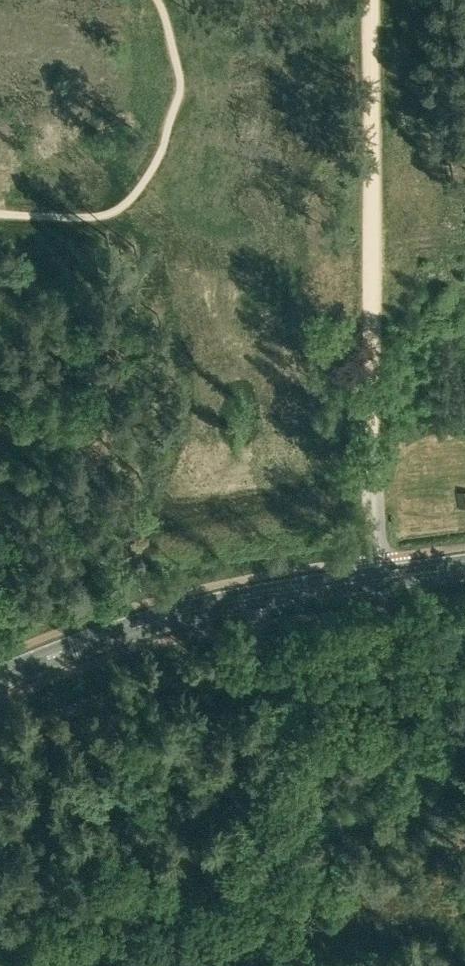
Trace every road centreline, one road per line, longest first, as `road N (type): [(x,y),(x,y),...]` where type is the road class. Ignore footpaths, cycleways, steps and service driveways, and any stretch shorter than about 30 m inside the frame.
road 1 (unclassified): [(0,737),(155,685),(235,682),(253,648),(251,599)]
road 2 (tertiary): [(0,677),(115,633),(251,599)]
road 3 (tertiary): [(251,599),(464,570)]

